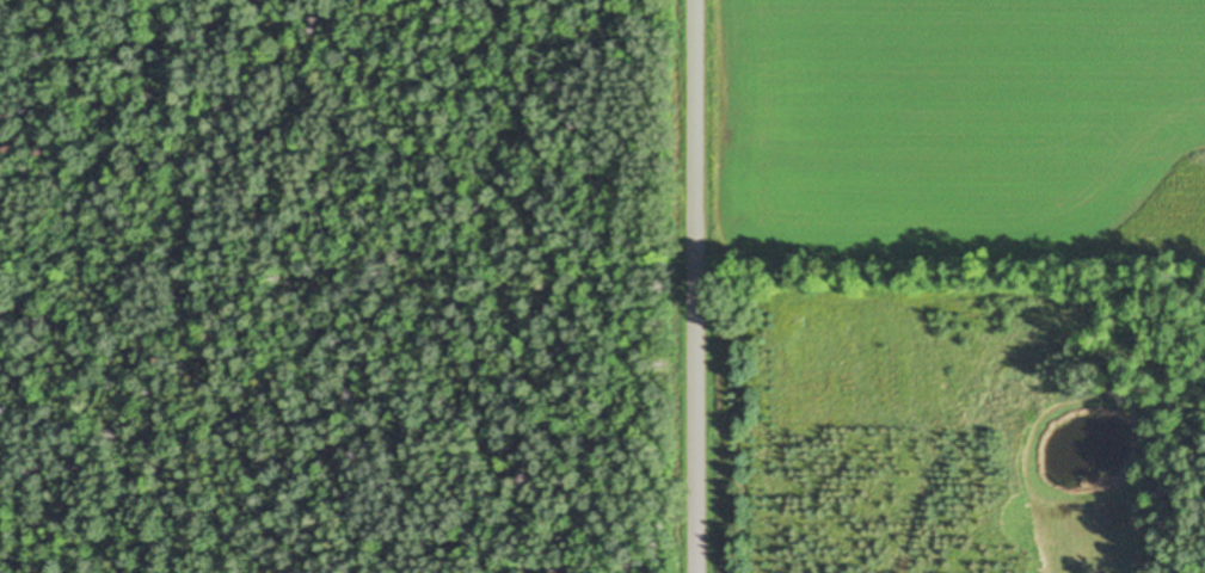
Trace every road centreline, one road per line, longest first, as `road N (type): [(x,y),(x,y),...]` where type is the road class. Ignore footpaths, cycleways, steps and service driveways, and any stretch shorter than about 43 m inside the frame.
road 1 (residential): [(700,572),(697,0)]

